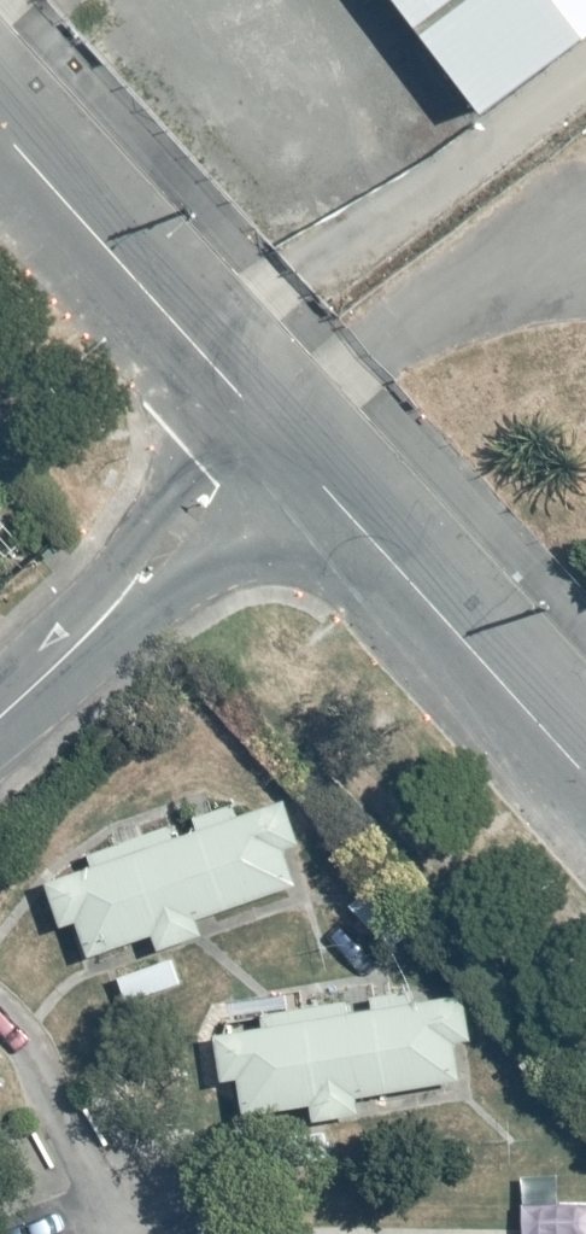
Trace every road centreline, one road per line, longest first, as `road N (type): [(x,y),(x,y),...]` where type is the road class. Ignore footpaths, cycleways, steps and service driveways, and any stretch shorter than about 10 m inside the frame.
road 1 (residential): [(585,796),(271,434)]
road 2 (residential): [(271,434),(0,146)]
road 3 (residential): [(271,434),(86,638),(0,716)]

